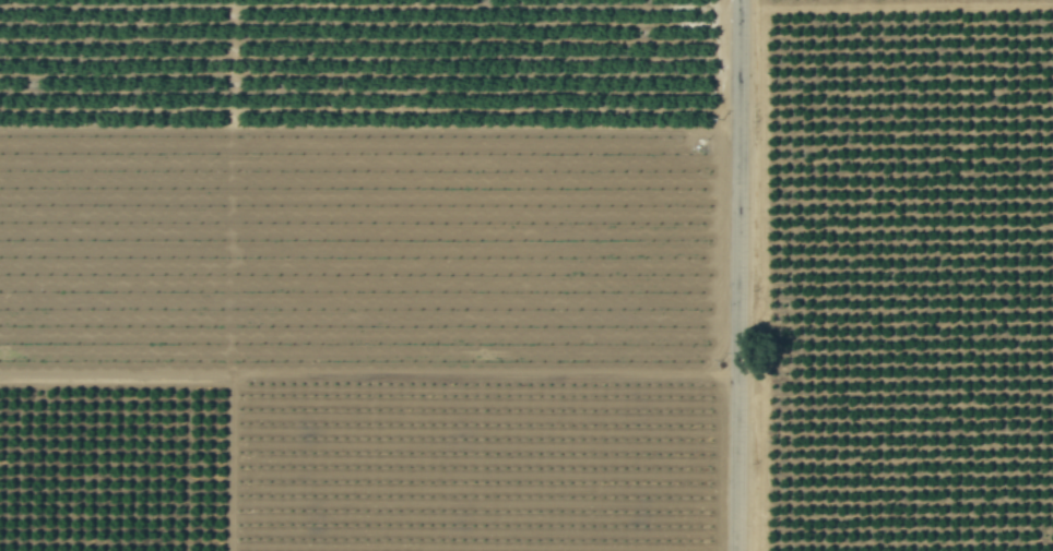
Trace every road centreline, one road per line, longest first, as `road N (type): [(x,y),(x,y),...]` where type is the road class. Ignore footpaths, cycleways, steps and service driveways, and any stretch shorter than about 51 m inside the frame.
road 1 (residential): [(733,550),(737,0)]

